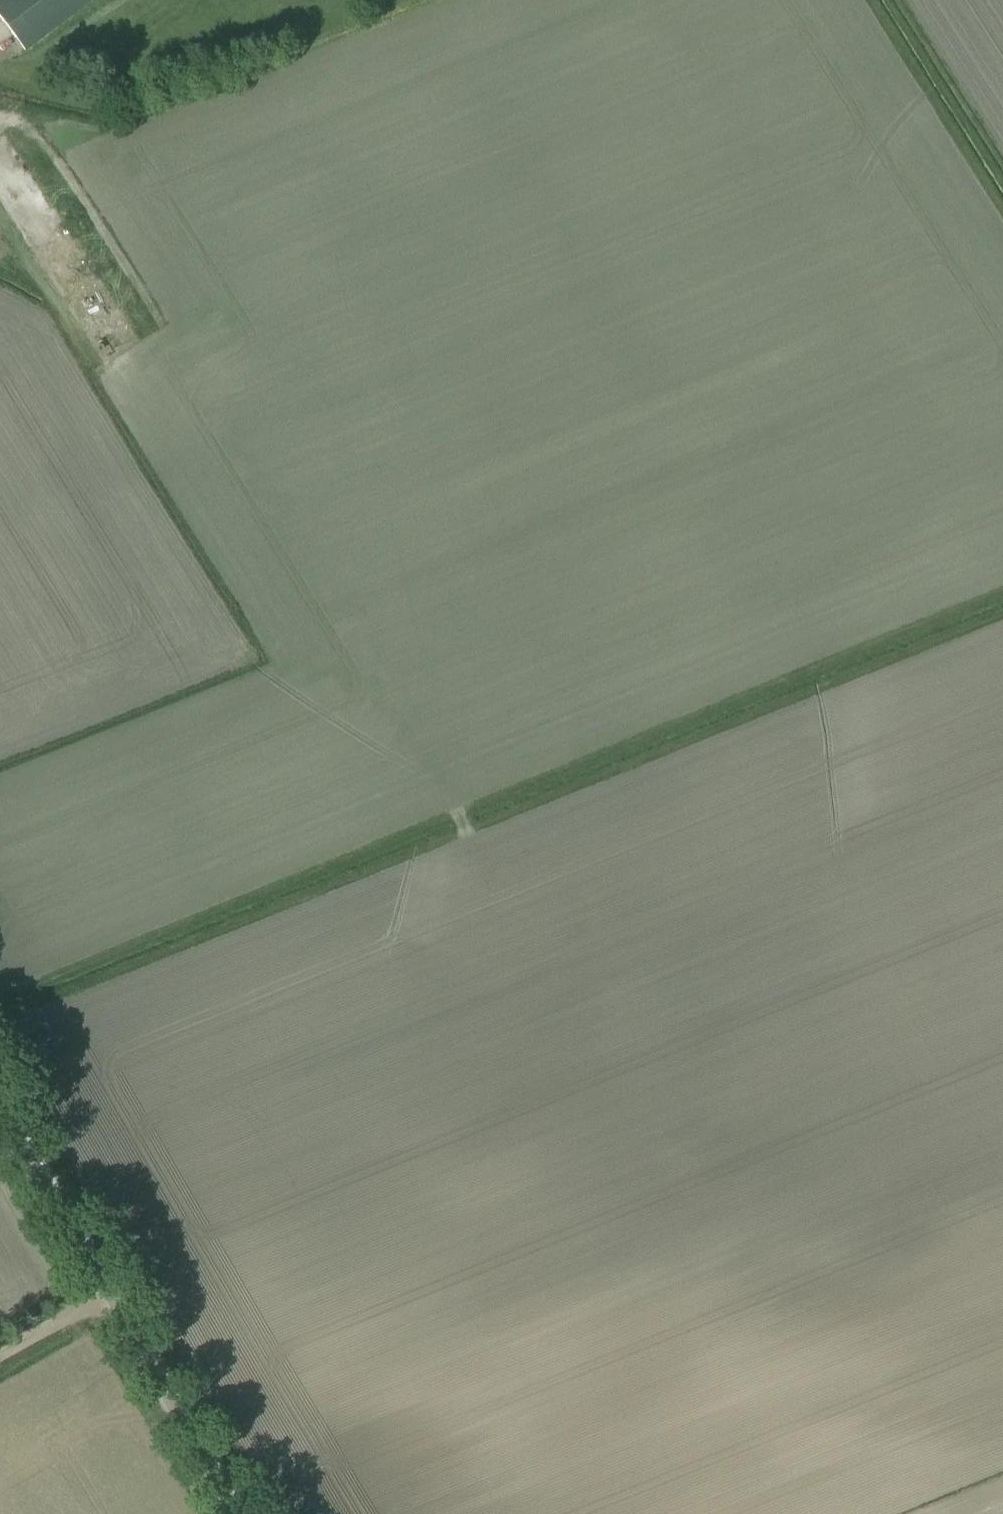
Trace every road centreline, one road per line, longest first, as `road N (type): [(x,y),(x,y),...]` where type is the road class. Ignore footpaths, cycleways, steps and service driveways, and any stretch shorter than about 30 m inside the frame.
road 1 (unclassified): [(238,1513),(109,1294)]
road 2 (residential): [(109,1294),(0,1108)]
road 3 (track): [(109,1294),(0,1356)]

